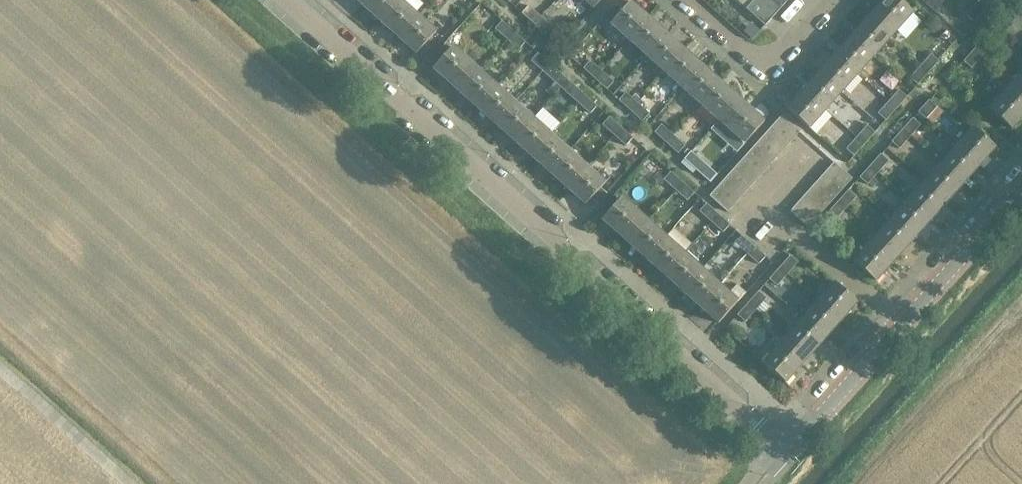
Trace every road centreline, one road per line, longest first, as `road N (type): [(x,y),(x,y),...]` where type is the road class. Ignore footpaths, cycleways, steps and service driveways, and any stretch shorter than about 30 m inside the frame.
road 1 (residential): [(779,449),(286,0)]
road 2 (residential): [(779,449),(1021,181)]
road 3 (residential): [(683,0),(768,73),(831,0)]

